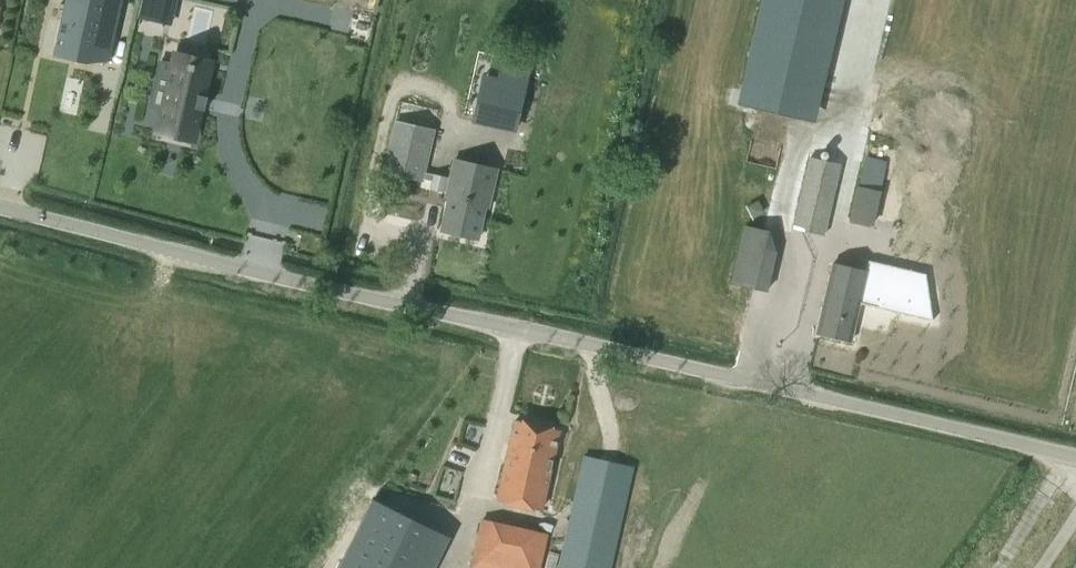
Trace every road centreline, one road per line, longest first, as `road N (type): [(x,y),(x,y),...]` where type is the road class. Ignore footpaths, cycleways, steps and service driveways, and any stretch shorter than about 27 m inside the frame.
road 1 (unclassified): [(1075,458),(0,207)]

